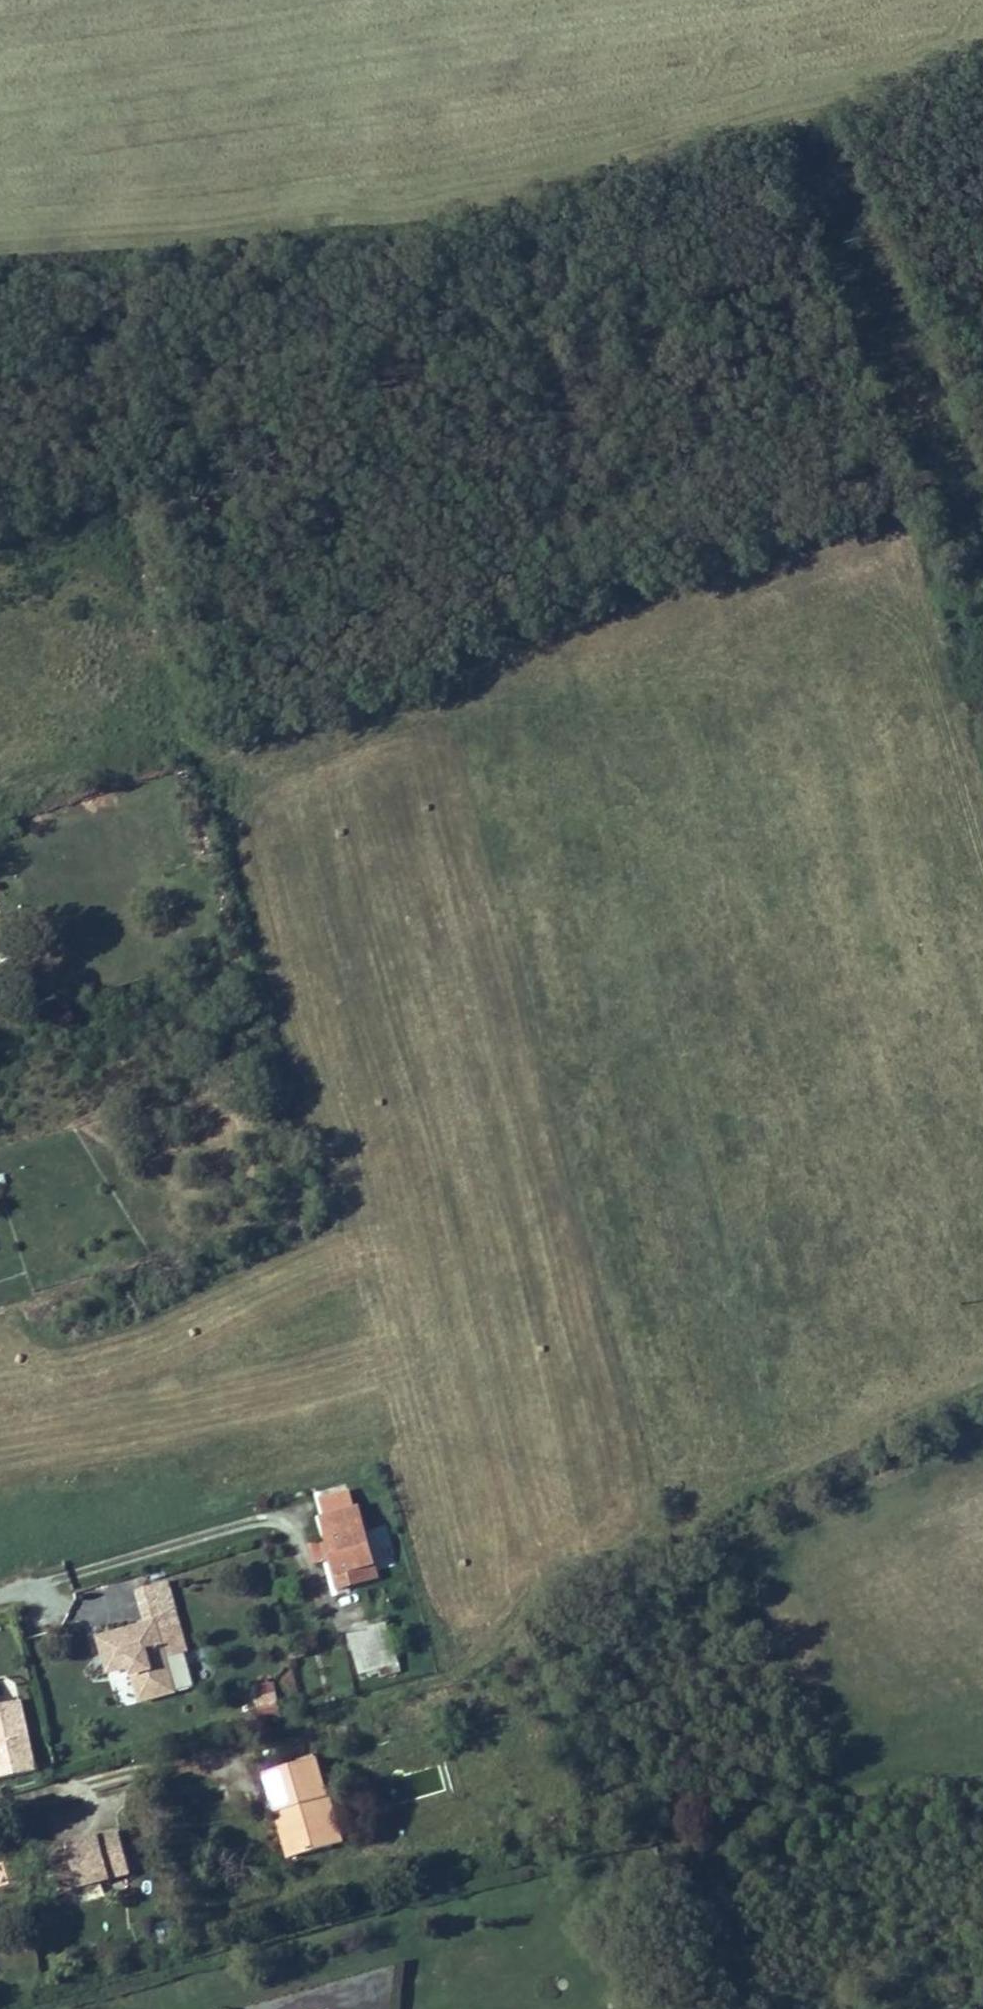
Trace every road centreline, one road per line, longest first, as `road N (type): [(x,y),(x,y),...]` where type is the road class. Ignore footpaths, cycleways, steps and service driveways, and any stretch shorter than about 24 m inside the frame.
road 1 (residential): [(240,1520),(0,1592)]

